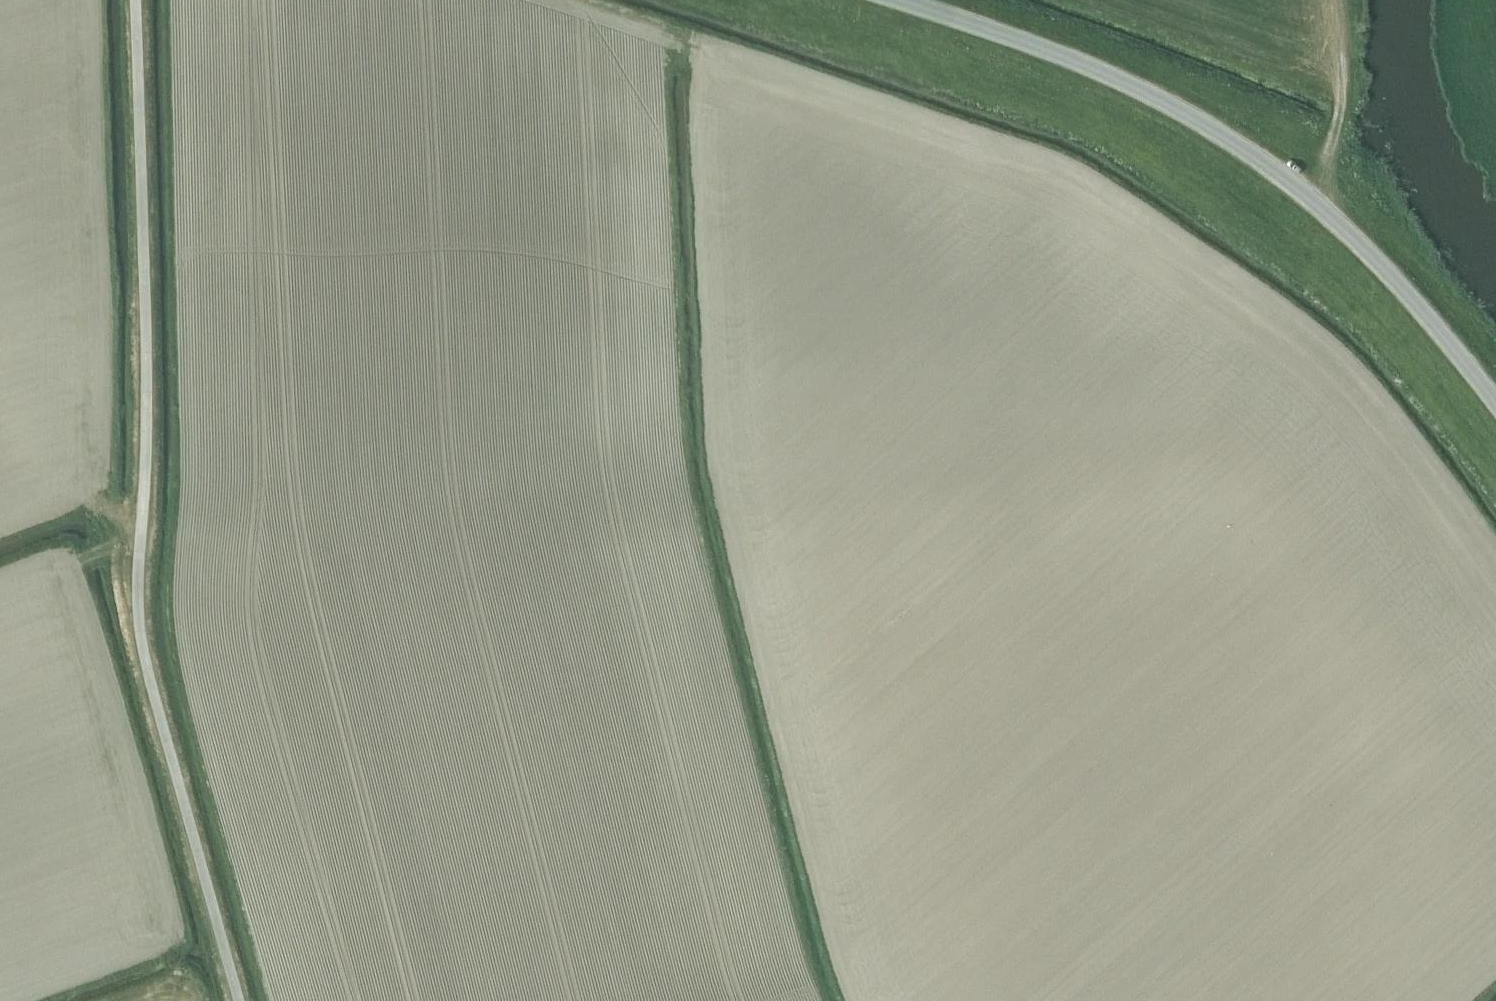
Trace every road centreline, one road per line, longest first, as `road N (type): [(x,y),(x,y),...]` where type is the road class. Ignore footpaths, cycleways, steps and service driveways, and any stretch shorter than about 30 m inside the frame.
road 1 (unclassified): [(1495,410),(1357,234),(1248,149),(1063,50),(896,0)]

